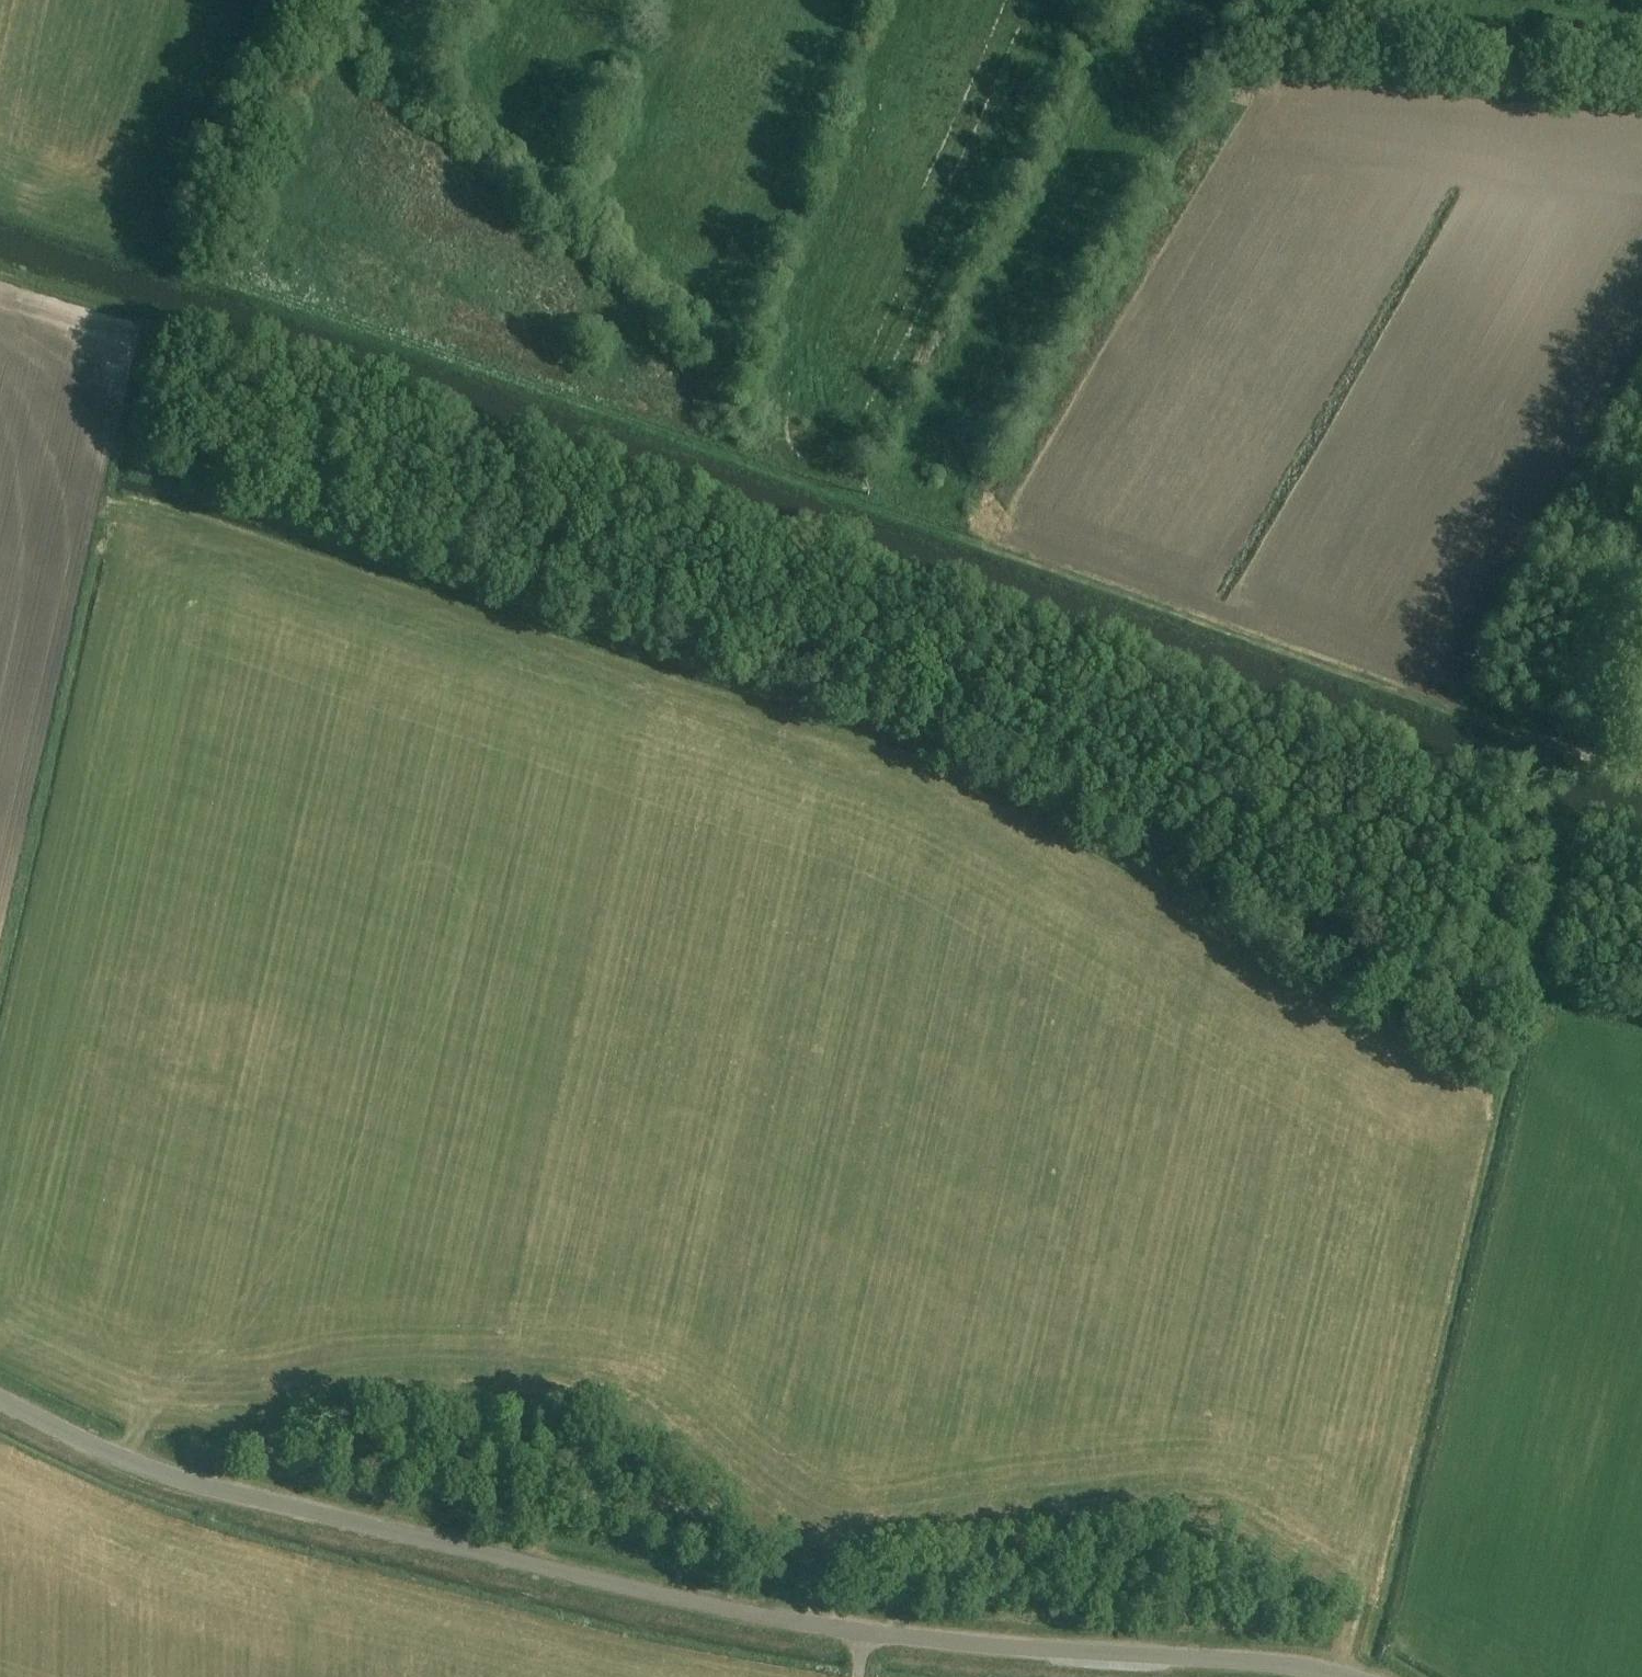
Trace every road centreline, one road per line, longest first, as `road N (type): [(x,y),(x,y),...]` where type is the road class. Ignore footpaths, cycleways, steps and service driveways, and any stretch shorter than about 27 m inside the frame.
road 1 (unclassified): [(0,1402),(155,1471),(782,1618),(966,1642),(1288,1664),(1353,1676)]
road 2 (track): [(301,0),(184,269)]

